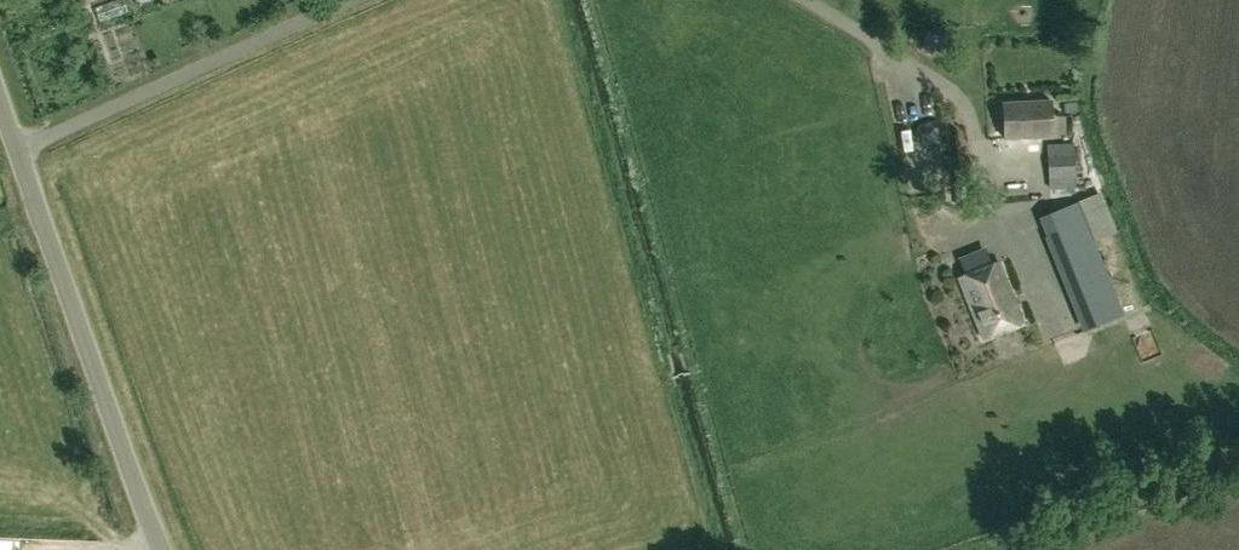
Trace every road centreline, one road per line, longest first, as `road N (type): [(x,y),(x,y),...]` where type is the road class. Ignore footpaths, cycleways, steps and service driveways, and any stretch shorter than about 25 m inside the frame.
road 1 (unclassified): [(165,549),(21,153)]
road 2 (unclassified): [(21,153),(361,0)]
road 3 (unclassified): [(801,0),(954,91)]

